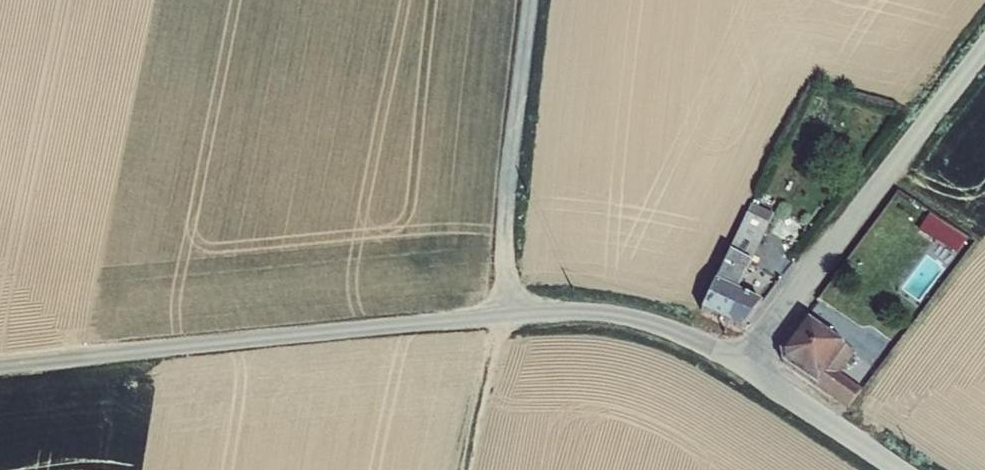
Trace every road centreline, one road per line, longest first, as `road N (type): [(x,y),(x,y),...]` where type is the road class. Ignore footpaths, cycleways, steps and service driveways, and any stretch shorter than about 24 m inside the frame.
road 1 (tertiary): [(501,314),(0,365)]
road 2 (tertiary): [(984,46),(747,361)]
road 3 (unclassified): [(541,0),(501,314)]
road 4 (tertiary): [(747,361),(621,315),(501,314)]
road 5 (tertiary): [(905,469),(747,361)]
road 6 (track): [(501,314),(465,469)]

